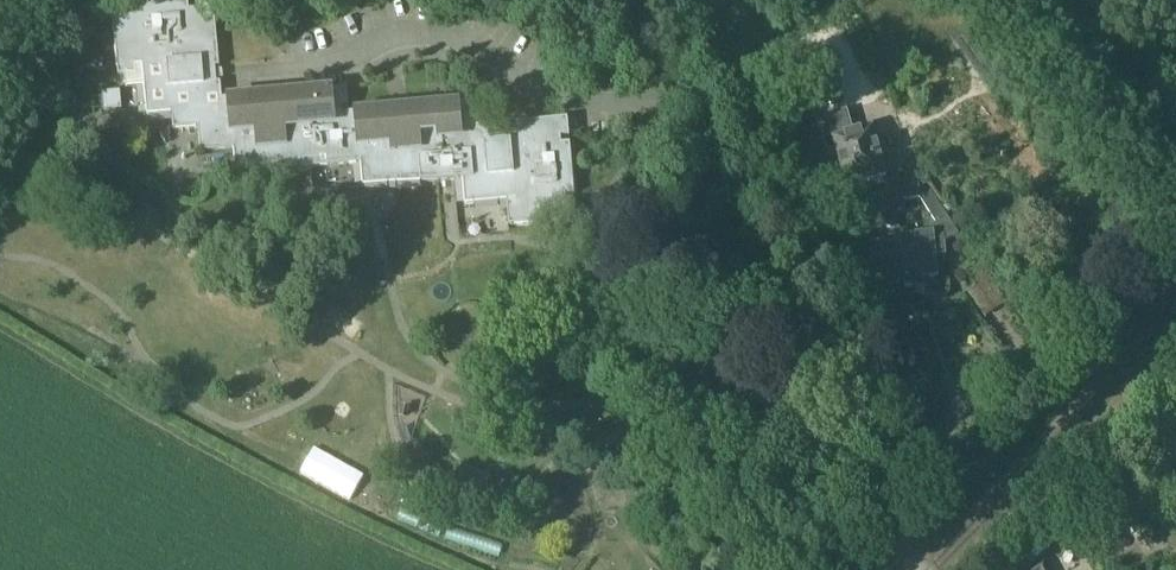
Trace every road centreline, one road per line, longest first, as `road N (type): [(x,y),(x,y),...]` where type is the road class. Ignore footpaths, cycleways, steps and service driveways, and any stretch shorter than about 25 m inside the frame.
road 1 (unclassified): [(920,569),(810,238),(748,0)]

